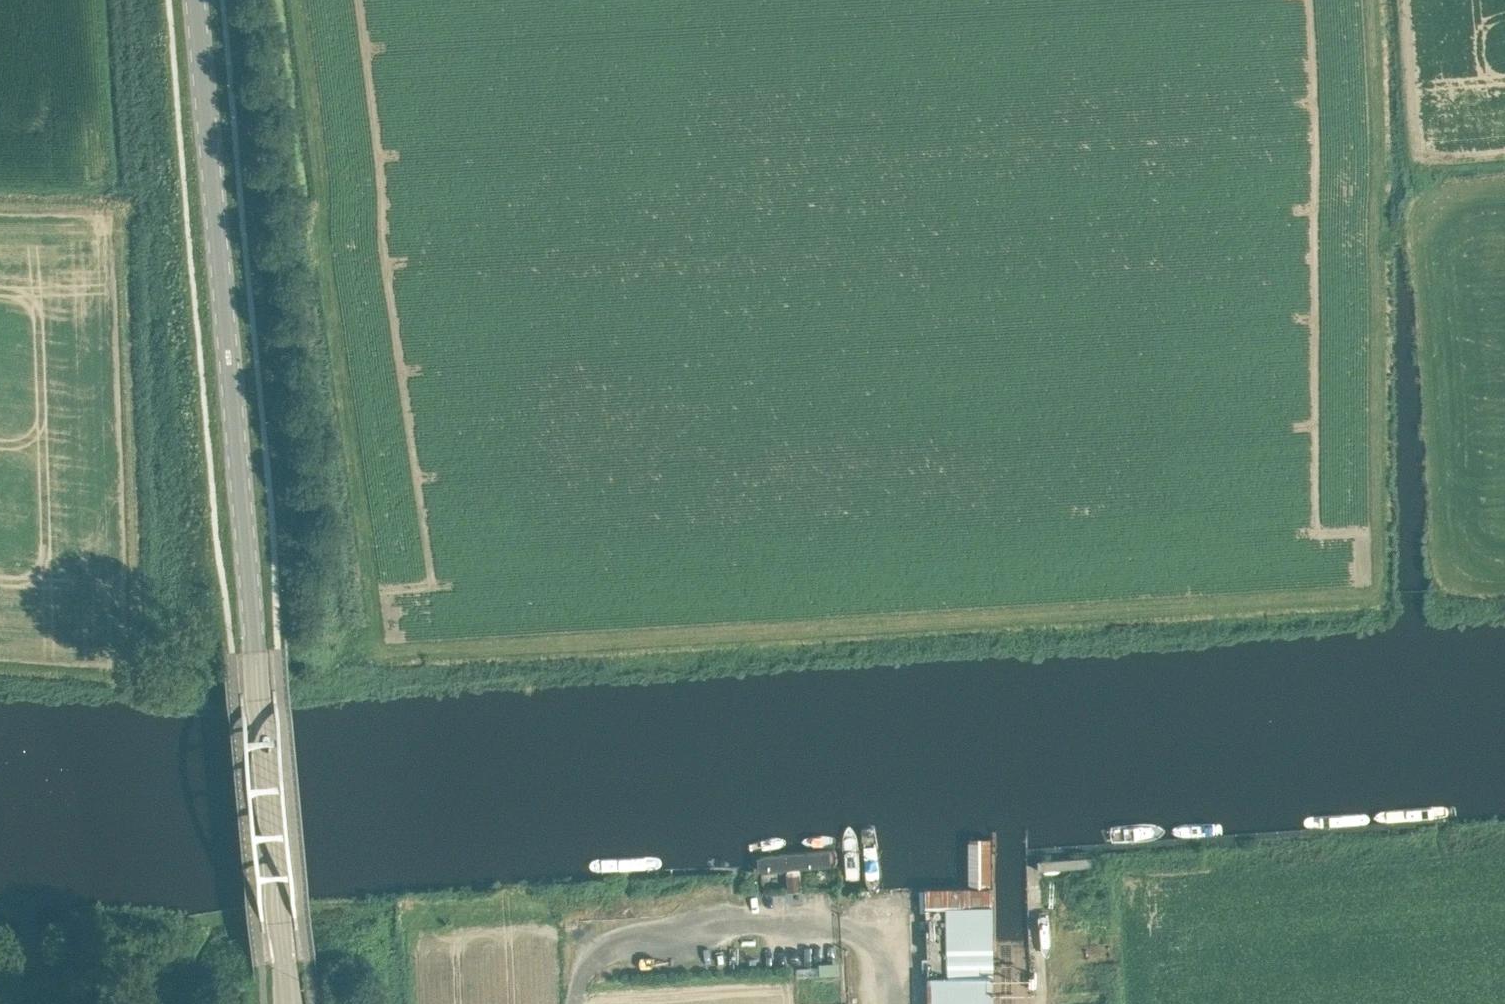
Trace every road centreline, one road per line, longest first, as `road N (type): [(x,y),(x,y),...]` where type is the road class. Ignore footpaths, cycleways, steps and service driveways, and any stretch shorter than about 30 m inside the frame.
road 1 (secondary): [(288,1003),(196,0)]
road 2 (unclassified): [(574,1003),(577,966),(603,945),(861,931),(902,936)]

